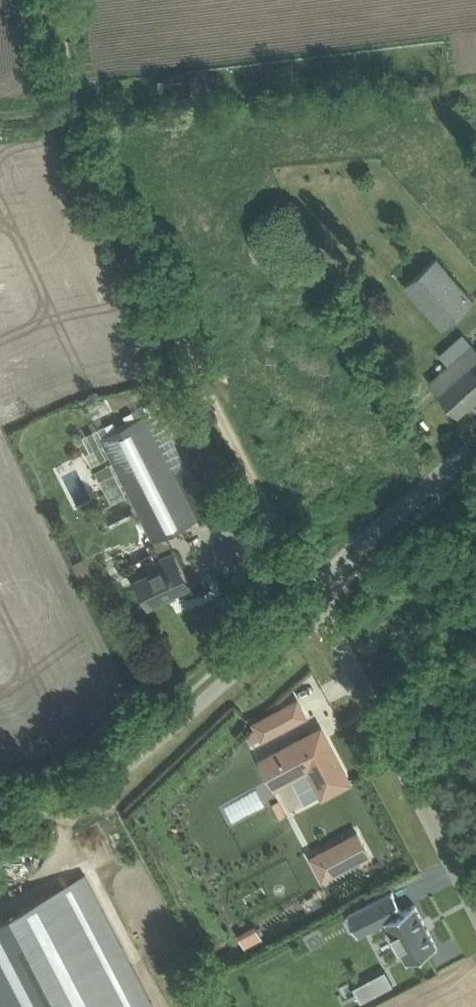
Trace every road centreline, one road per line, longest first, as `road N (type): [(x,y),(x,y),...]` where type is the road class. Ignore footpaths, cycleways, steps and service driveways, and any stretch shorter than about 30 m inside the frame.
road 1 (unclassified): [(0,817),(48,810),(116,776),(318,595)]
road 2 (unclassified): [(475,913),(318,595)]
road 3 (unclassified): [(318,595),(475,446)]

